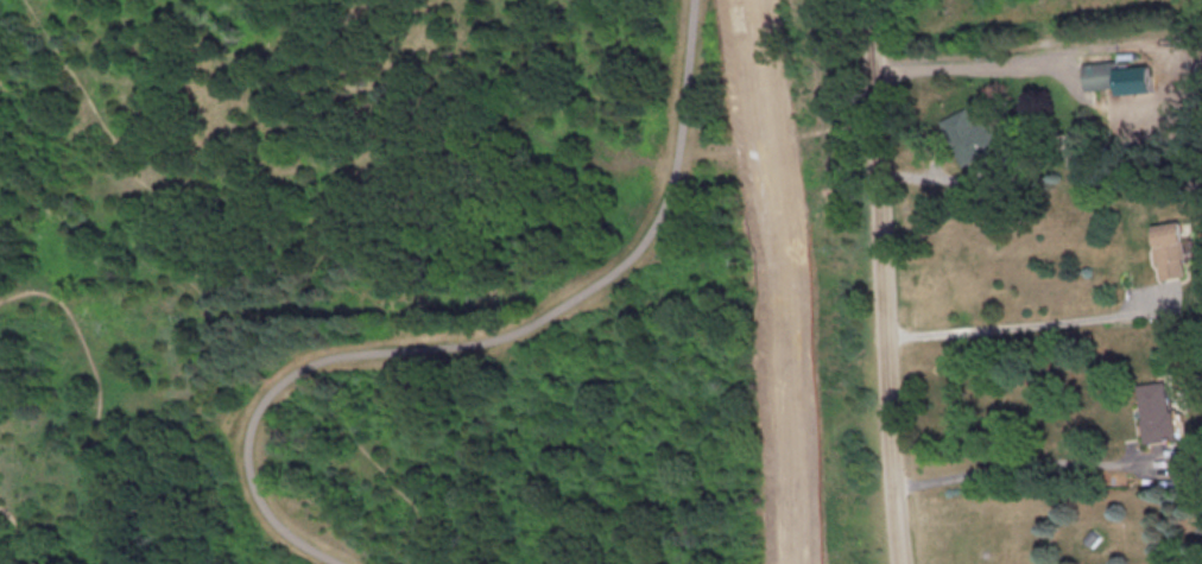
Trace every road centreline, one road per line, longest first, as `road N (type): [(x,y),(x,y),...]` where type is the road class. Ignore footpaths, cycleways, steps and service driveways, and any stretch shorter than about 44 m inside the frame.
road 1 (residential): [(870,0),(899,563)]

